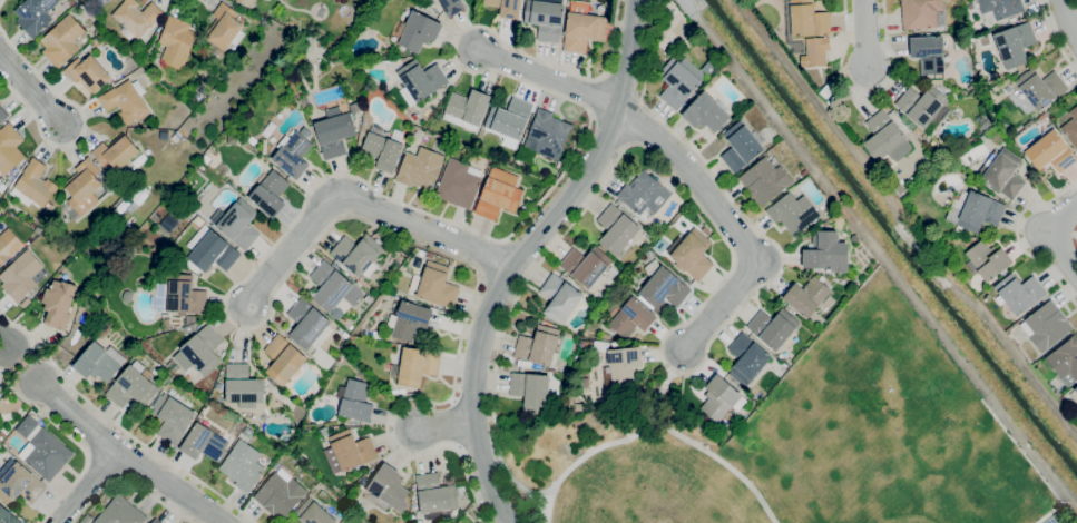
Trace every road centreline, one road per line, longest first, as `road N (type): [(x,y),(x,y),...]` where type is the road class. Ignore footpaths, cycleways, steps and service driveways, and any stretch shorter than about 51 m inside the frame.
road 1 (residential): [(510,522),(473,422),(486,320),(512,268),(590,172),(620,112),(639,0)]
road 2 (residential): [(512,268),(336,195),(248,305)]
road 3 (residential): [(684,349),(758,262),(682,161),(620,112)]
road 4 (residential): [(38,382),(116,450),(223,522)]
road 5 (residential): [(620,112),(479,49)]

